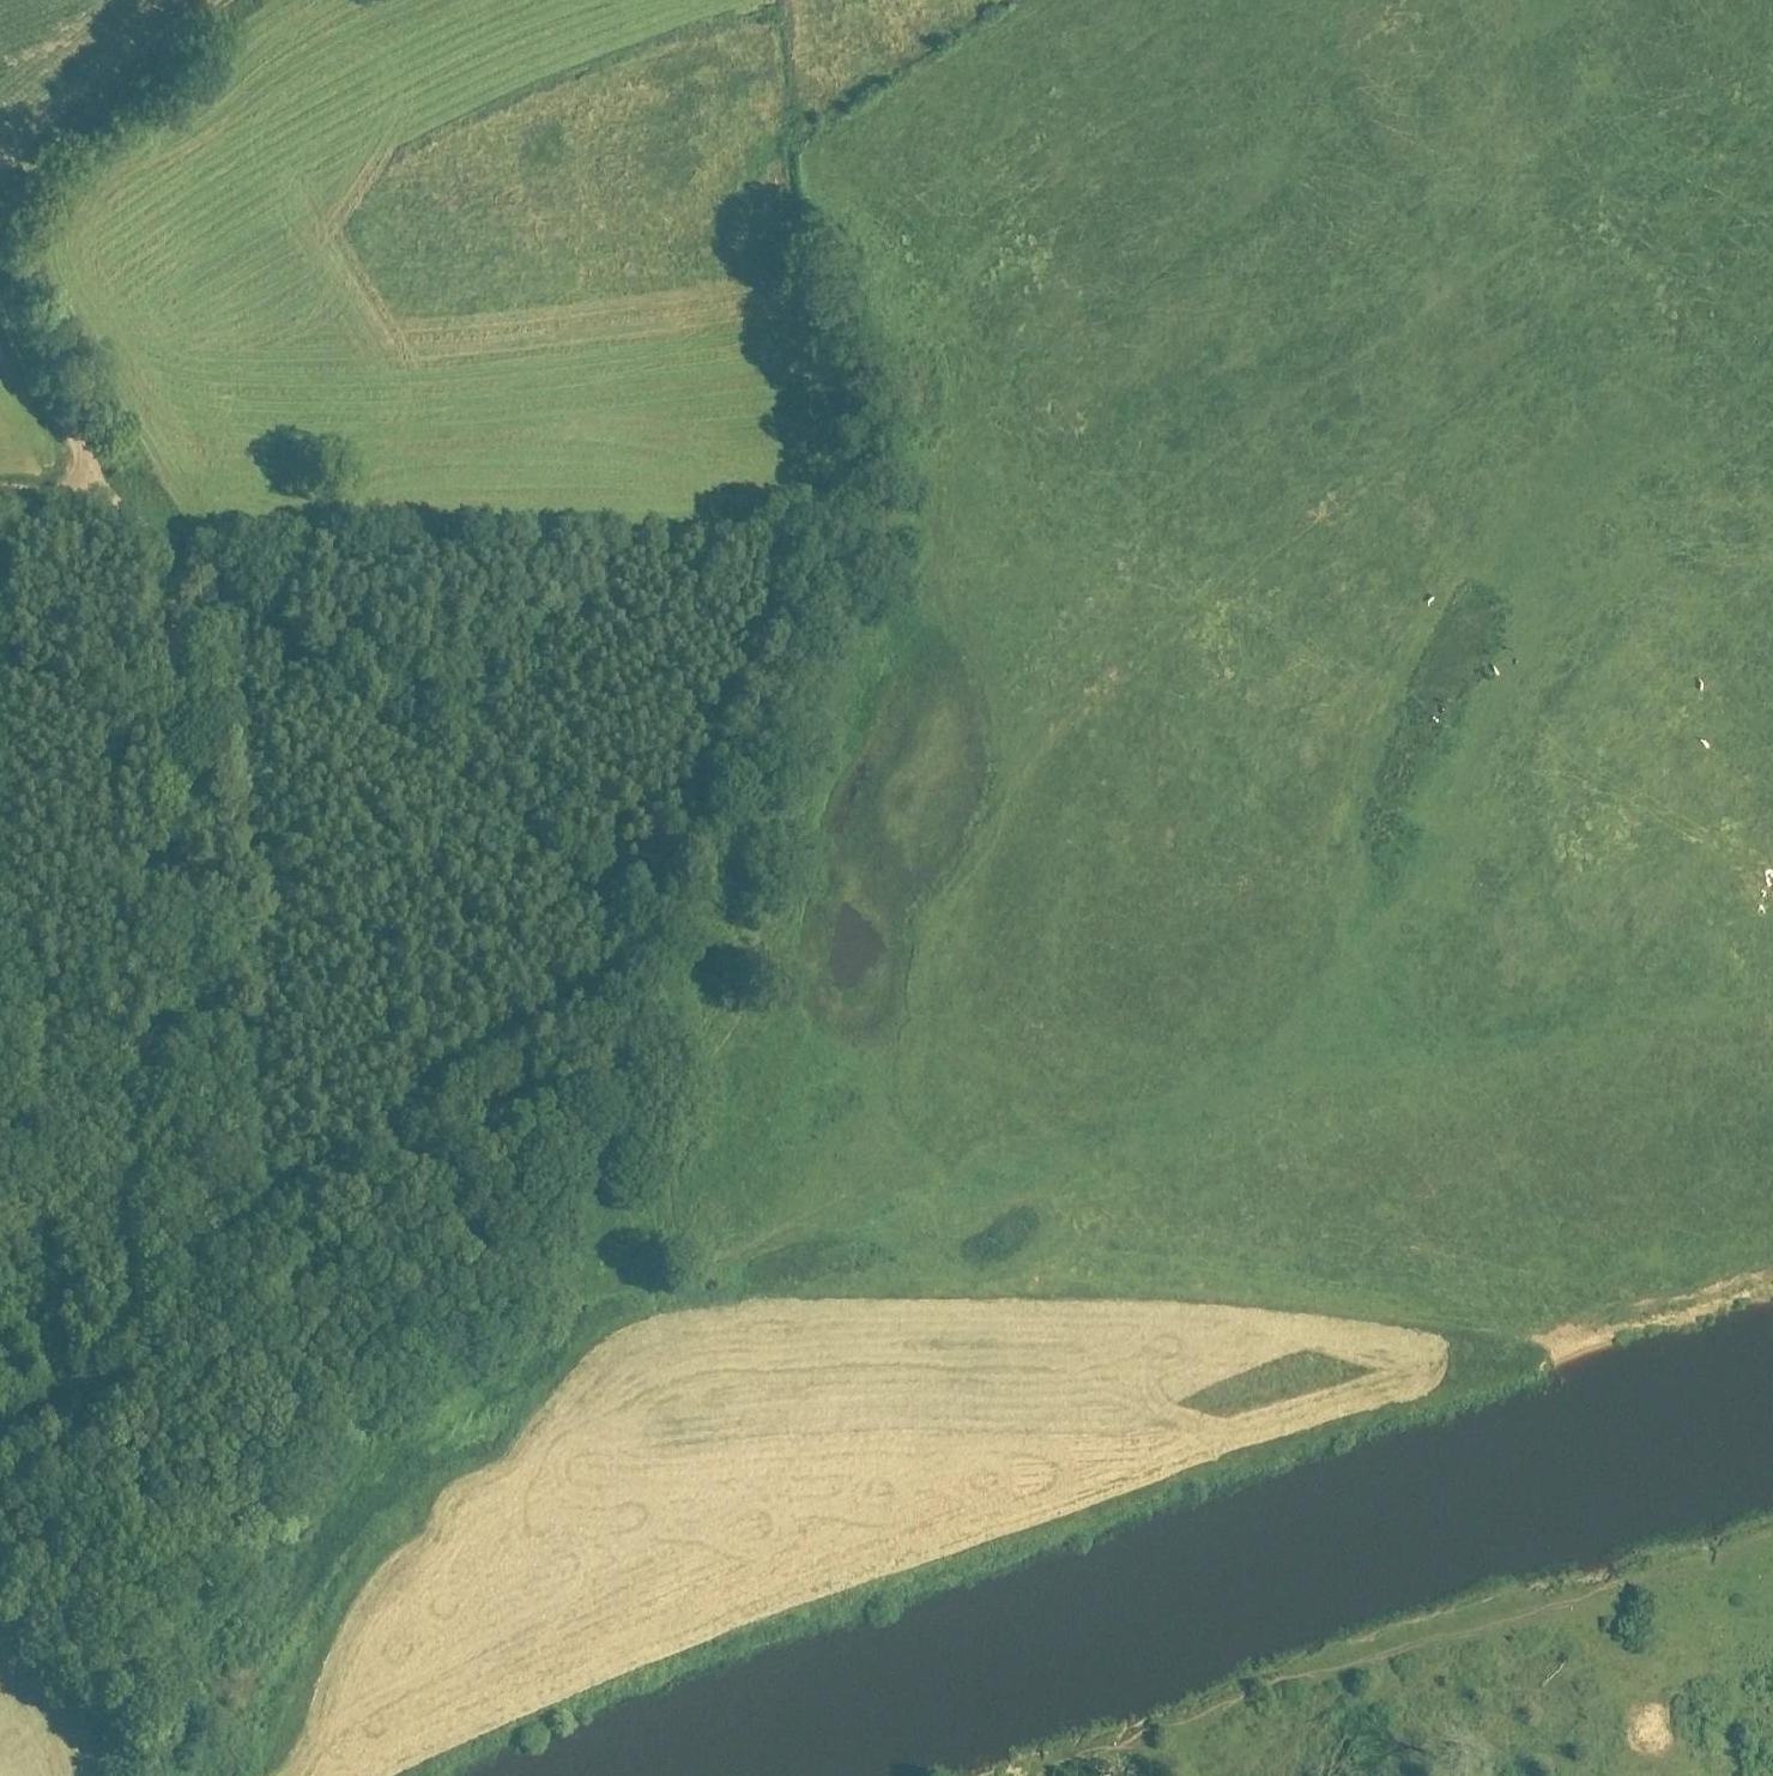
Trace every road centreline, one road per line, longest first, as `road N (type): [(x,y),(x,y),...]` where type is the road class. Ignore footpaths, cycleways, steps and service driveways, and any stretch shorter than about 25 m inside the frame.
road 1 (track): [(0,195),(13,169),(104,84),(215,0)]
road 2 (track): [(101,497),(0,318)]

